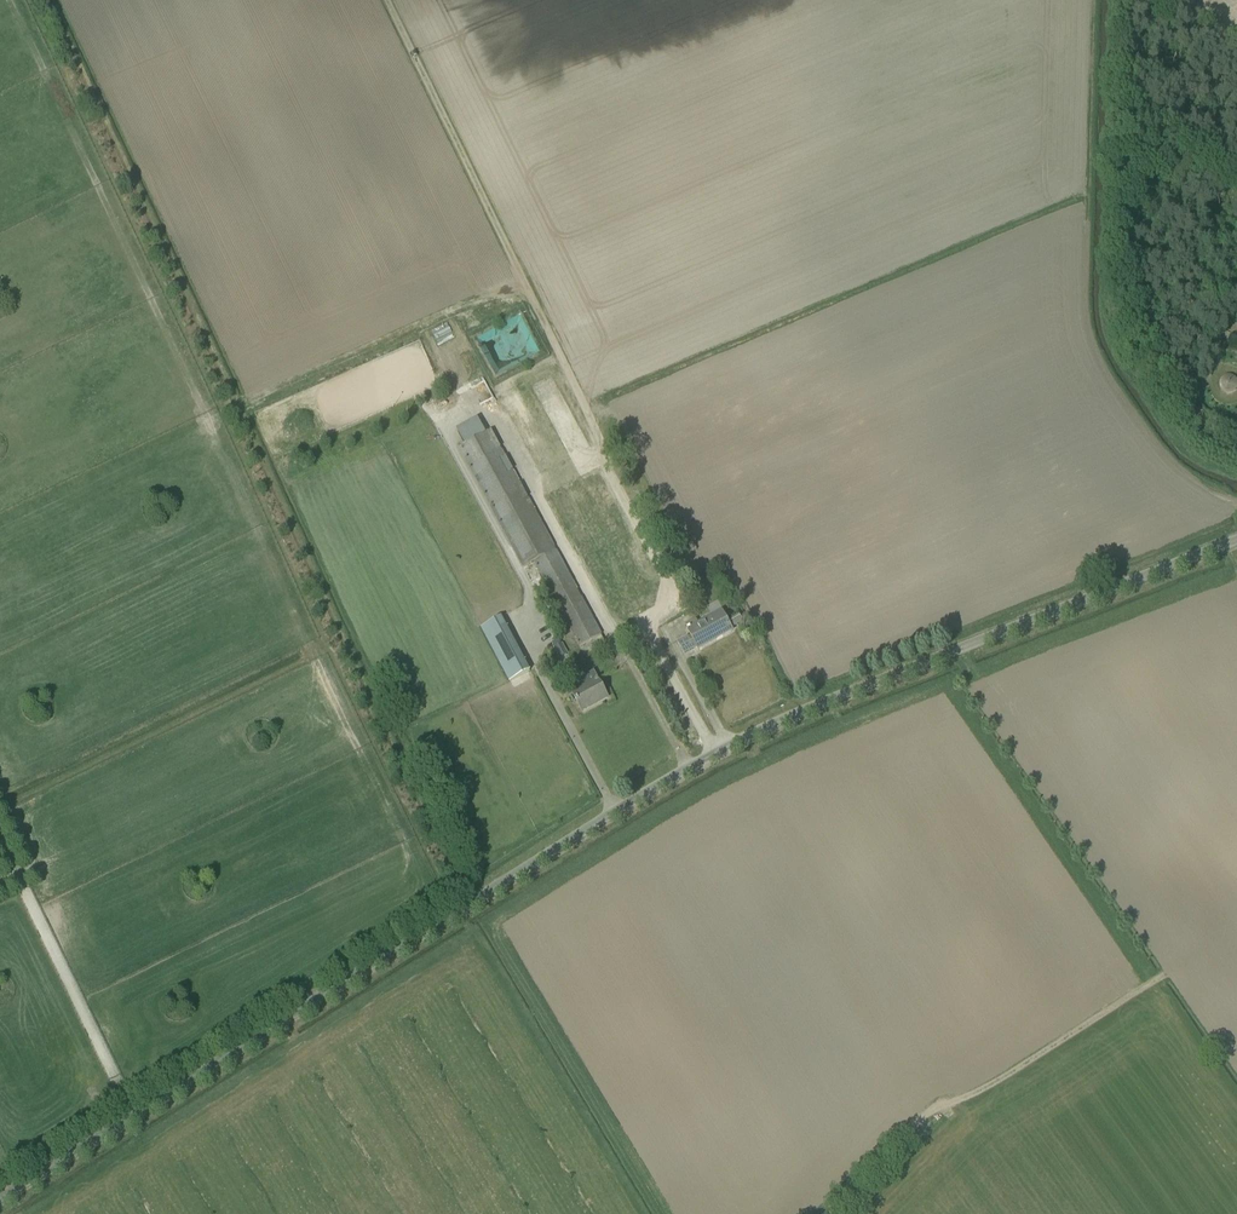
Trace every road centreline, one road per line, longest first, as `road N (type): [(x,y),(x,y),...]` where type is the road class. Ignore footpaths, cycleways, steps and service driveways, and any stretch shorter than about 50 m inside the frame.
road 1 (unclassified): [(0,1201),(699,762),(790,716),(1236,539)]

